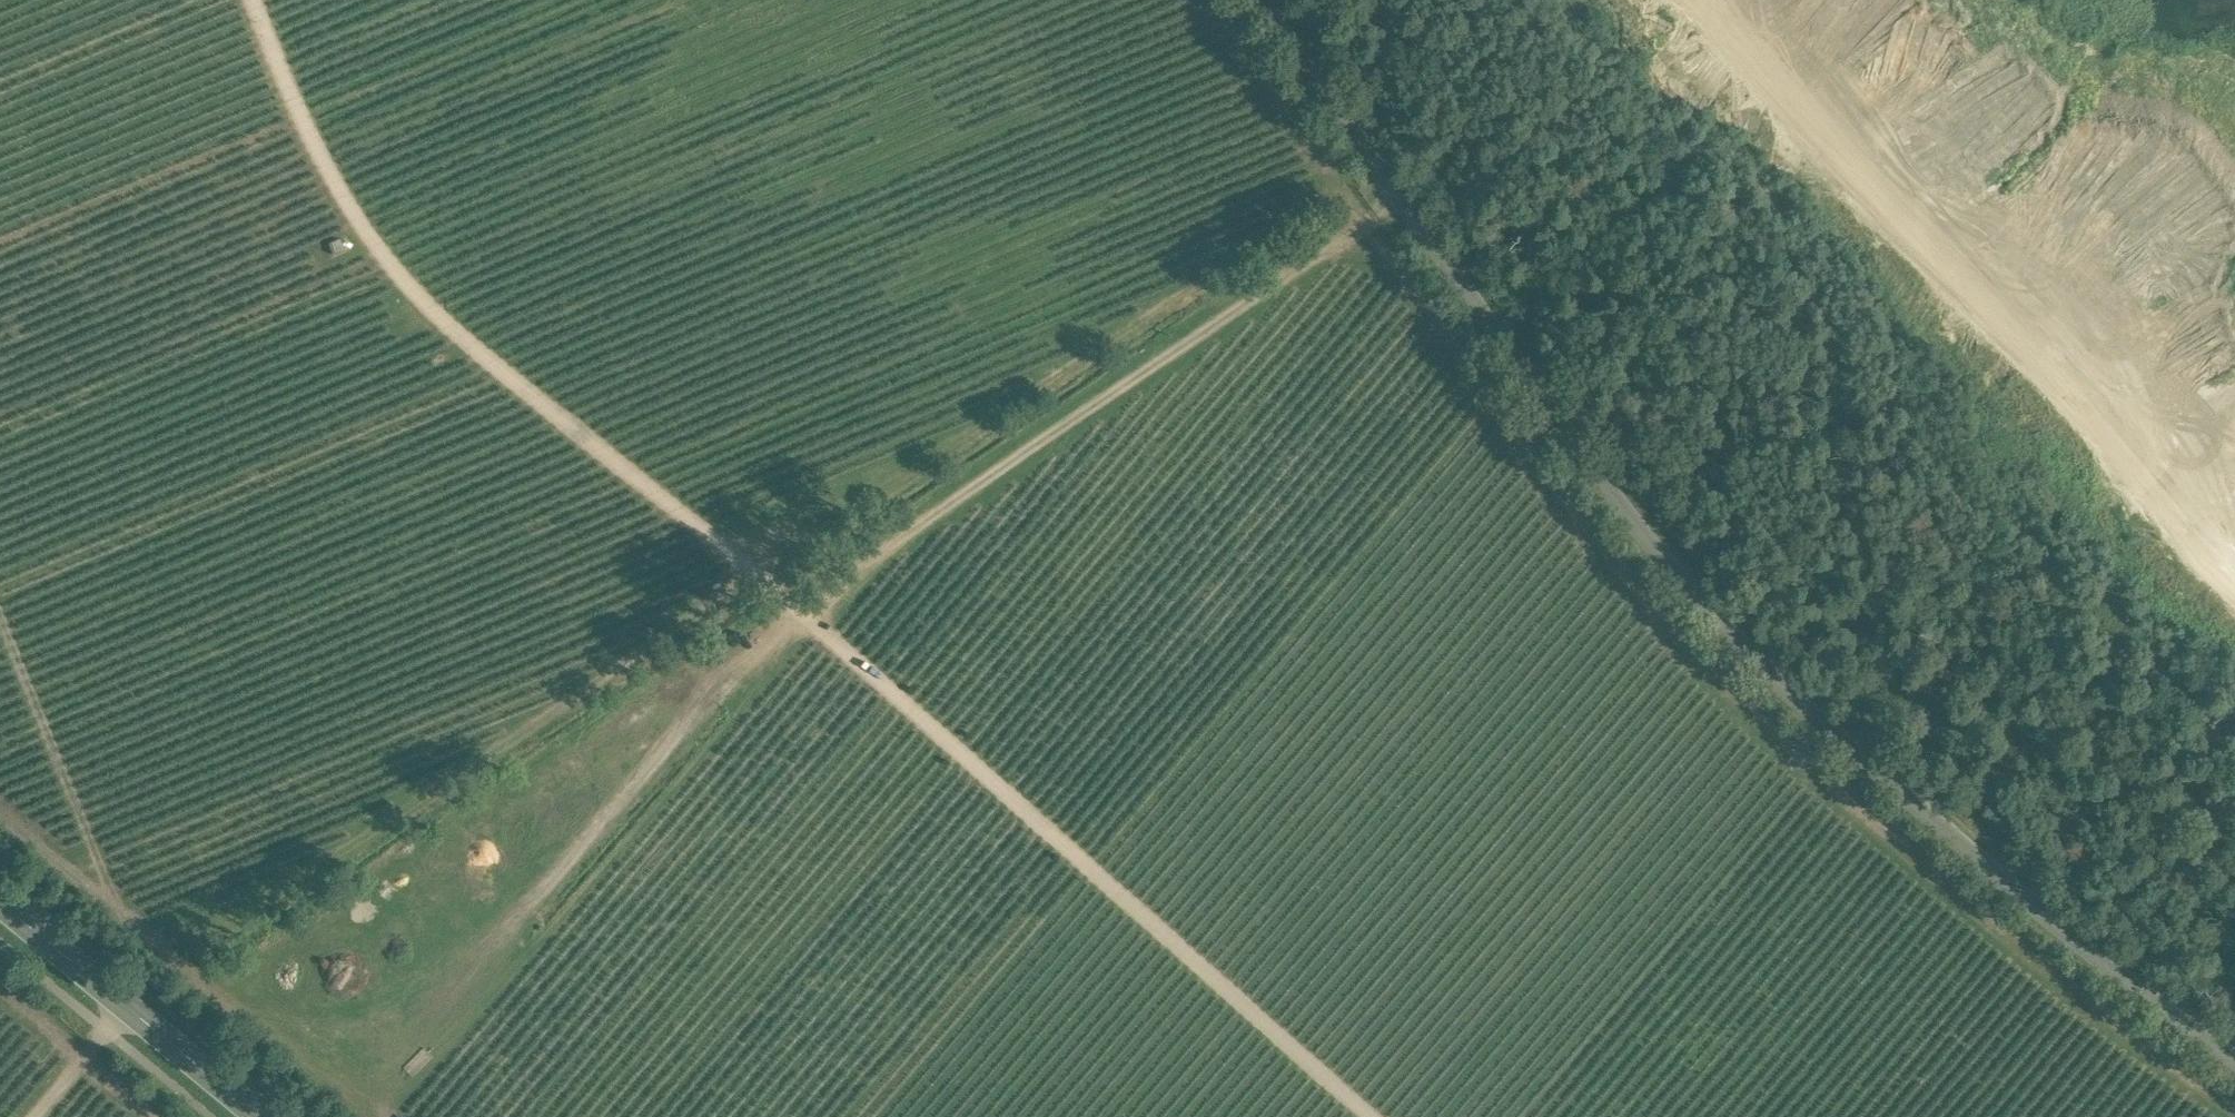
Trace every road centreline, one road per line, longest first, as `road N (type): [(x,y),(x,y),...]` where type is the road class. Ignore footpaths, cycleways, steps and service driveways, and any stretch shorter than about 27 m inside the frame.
road 1 (unclassified): [(2234,1059),(1899,789),(1738,639),(1587,457),(1265,0)]
road 2 (secondary): [(268,1116),(0,898)]

